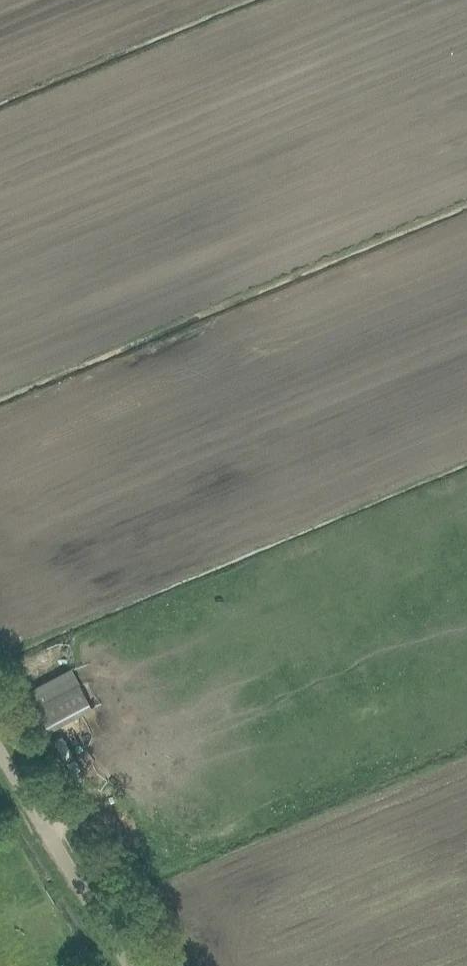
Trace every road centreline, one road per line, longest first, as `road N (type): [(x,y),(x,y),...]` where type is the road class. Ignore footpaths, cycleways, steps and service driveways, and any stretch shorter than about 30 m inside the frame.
road 1 (unclassified): [(0,751),(131,965)]

